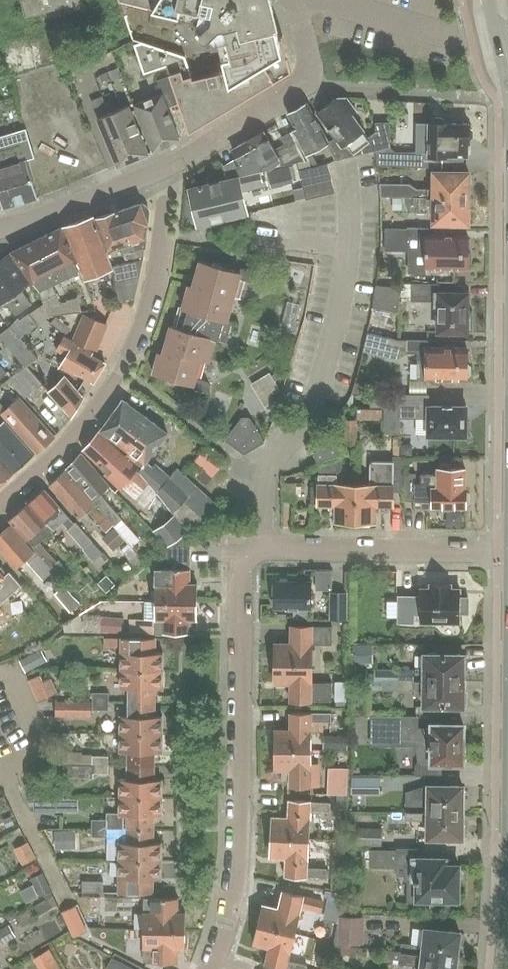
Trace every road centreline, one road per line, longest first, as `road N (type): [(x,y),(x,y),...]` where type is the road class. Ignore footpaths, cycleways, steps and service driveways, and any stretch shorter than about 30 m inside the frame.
road 1 (residential): [(206,968),(234,887),(238,557),(261,550)]
road 2 (residential): [(159,170),(167,190),(163,237),(132,348),(71,442),(0,502)]
road 3 (unclassified): [(261,550),(265,480),(304,415),(350,244)]
road 4 (unclassified): [(159,170),(310,81),(292,0)]
road 5 (unclassified): [(507,553),(261,550)]
road 6 (unclassified): [(5,228),(159,170)]

